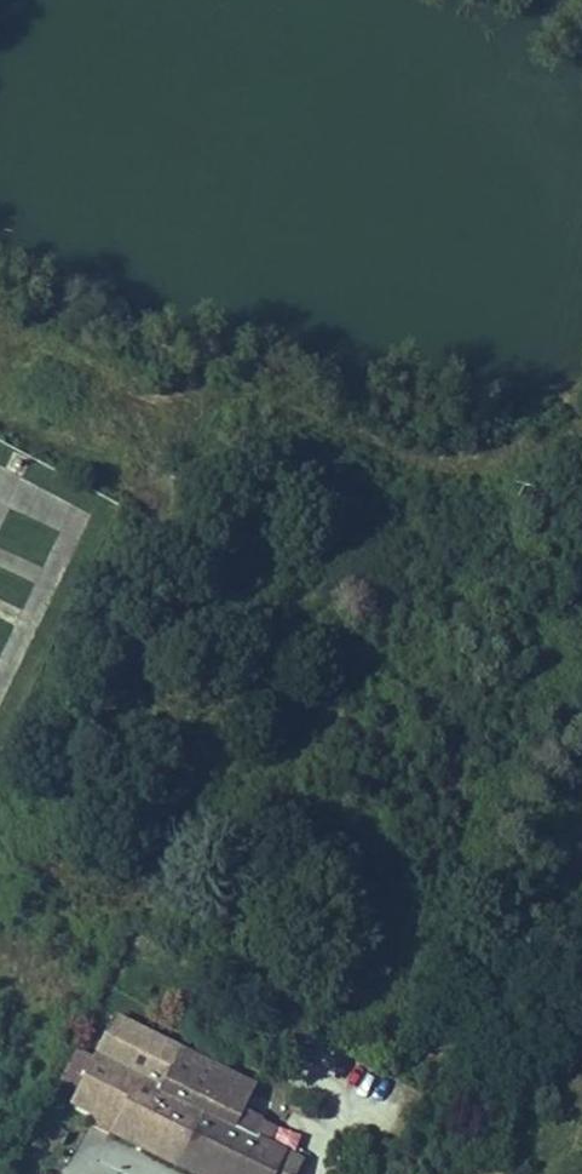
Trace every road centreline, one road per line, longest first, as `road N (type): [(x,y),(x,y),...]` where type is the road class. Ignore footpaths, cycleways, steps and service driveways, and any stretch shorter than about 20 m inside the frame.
road 1 (track): [(0,357),(105,398),(239,395),(425,462),(467,467),(510,460),(581,428)]

